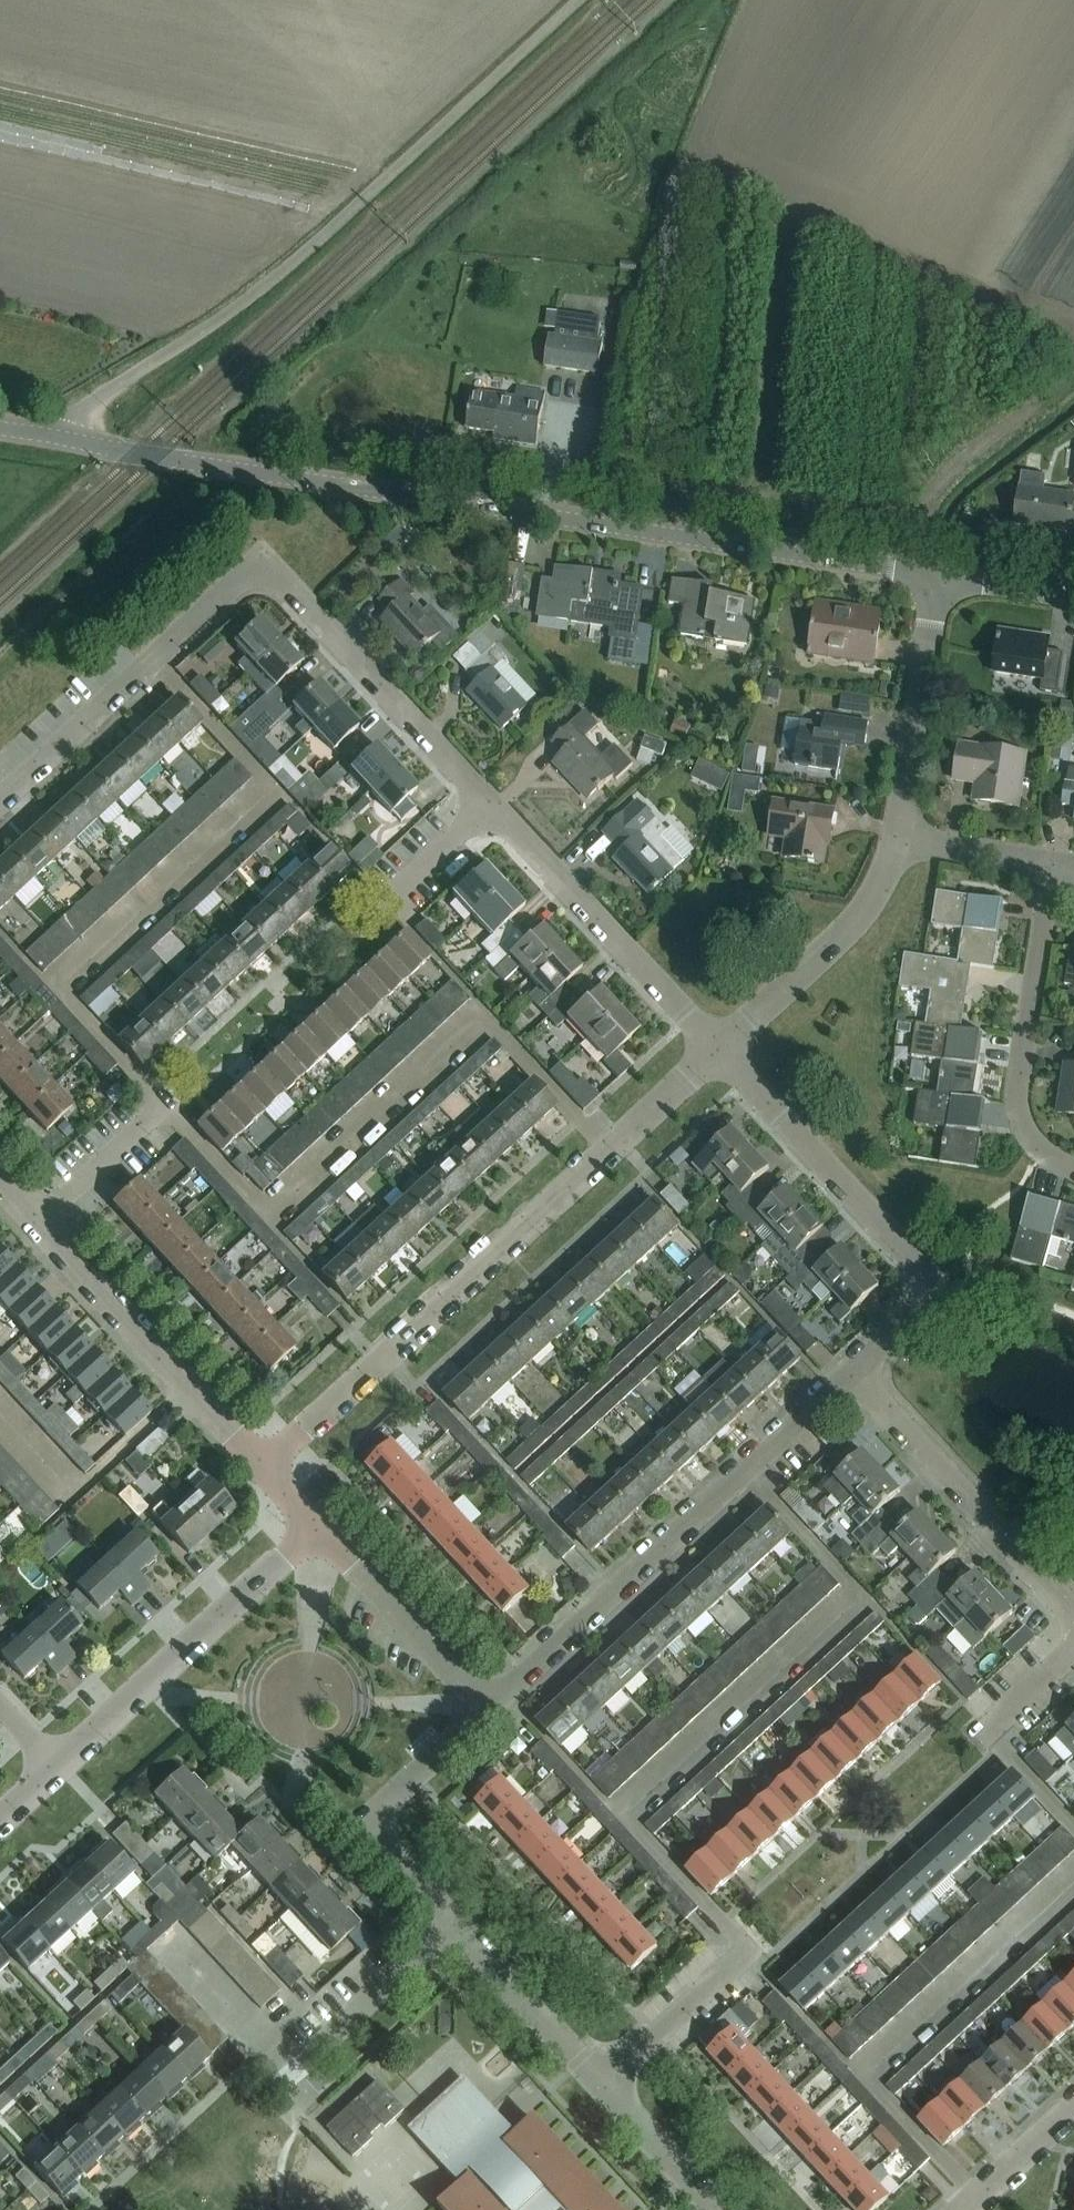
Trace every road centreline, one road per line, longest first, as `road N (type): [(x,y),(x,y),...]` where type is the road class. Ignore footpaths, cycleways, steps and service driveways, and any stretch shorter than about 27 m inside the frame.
road 1 (unclassified): [(938,573),(55,438)]
road 2 (unclassified): [(55,438),(104,393),(318,242),(581,0)]
road 3 (residential): [(257,1468),(722,1049)]
road 4 (residential): [(483,1712),(858,1369)]
road 5 (residential): [(858,1369),(927,1304),(924,1268),(722,1049)]
road 6 (residential): [(0,805),(244,576),(277,574)]
road 7 (residential): [(55,1763),(313,1528)]
road 8 (residential): [(722,1049),(490,804)]
road 9 (residential): [(257,1468),(32,1228)]
road 10 (residential): [(1073,1171),(1023,1123),(1051,867)]
road 11 (residential): [(1073,1608),(858,1369)]
road 12 (residential): [(490,804),(277,574)]
road 13 (residential): [(444,1924),(376,1847),(372,1830),(377,1811),(483,1712)]
road 14 (residential): [(722,1049),(857,924),(907,846)]
road 15 (residential): [(907,846),(938,573)]
road 16 (residential): [(483,1712),(313,1528)]
road 17 (residential): [(597,2086),(444,1924)]
road 18 (residential): [(292,2065),(444,1924)]
road 19 (residential): [(597,2086),(741,1948)]
road 20 (residential): [(32,1228),(160,1103)]
road 21 (residential): [(716,2209),(597,2086)]
road 22 (unclassified): [(383,904),(490,804)]
road 23 (residential): [(966,2209),(1073,2110)]
road 24 (residential): [(1051,867),(907,846)]
road 25 (unclassified): [(1073,594),(938,573)]

